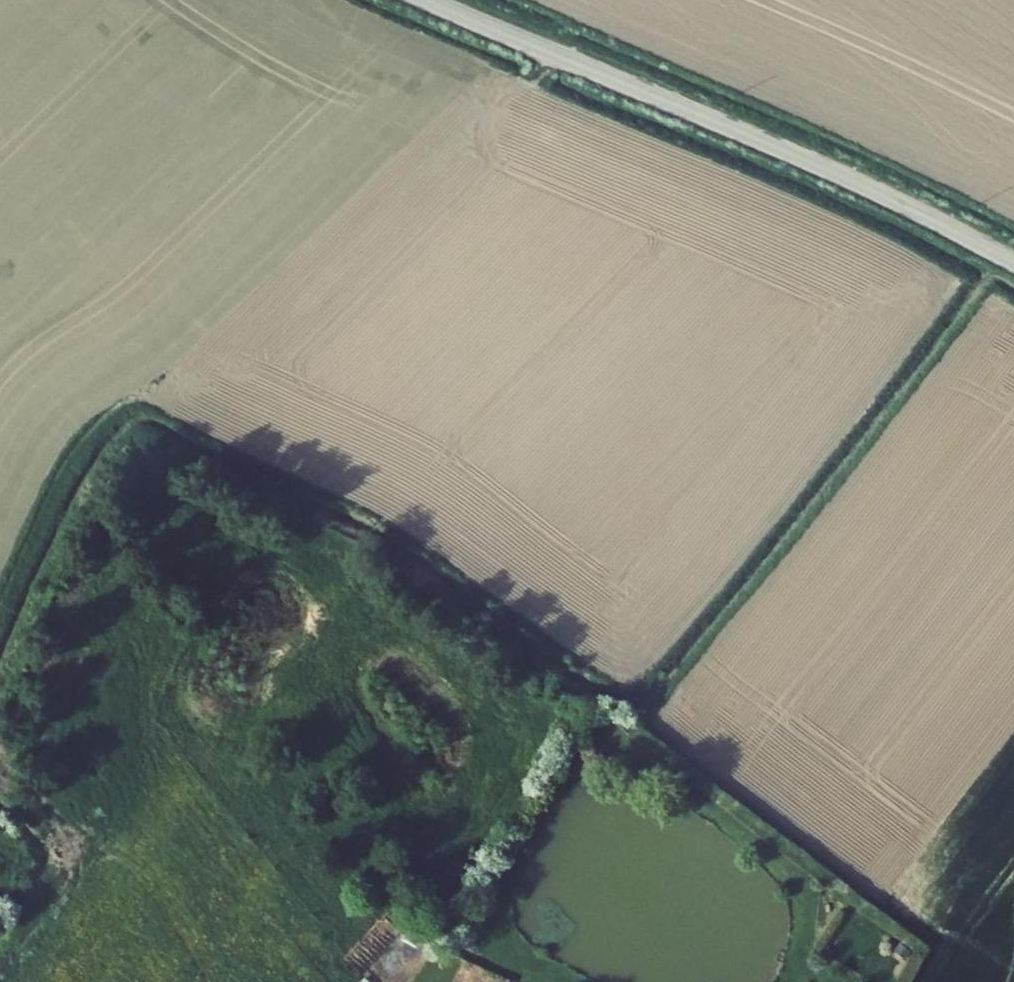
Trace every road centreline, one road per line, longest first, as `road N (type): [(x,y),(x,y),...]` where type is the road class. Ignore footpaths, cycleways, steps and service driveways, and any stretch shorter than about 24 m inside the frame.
road 1 (unclassified): [(1013,262),(838,173),(428,0)]

